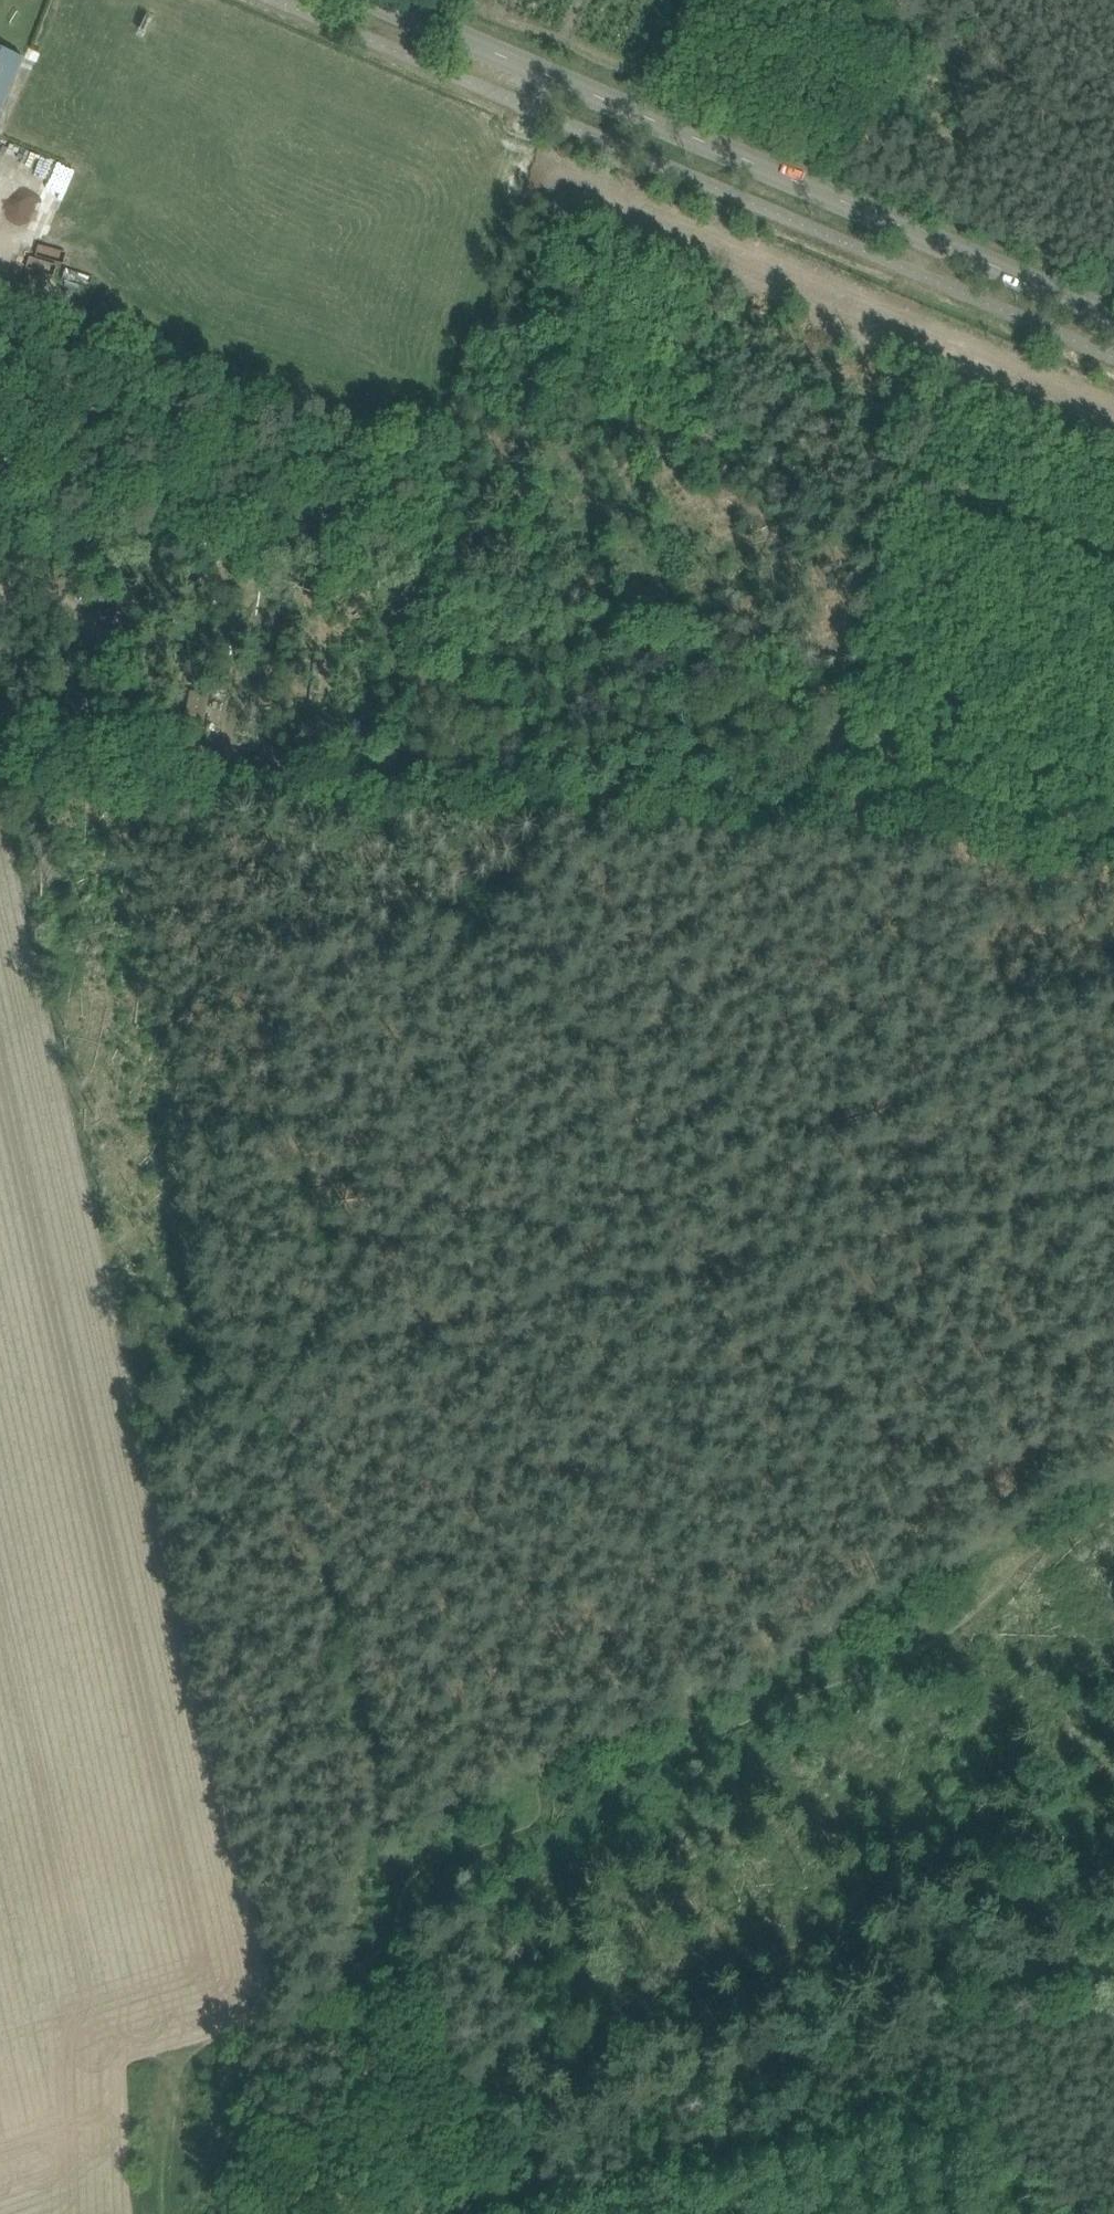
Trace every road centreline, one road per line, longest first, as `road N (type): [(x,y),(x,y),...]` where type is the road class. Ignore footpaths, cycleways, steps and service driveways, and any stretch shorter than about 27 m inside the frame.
road 1 (tertiary): [(1113,316),(373,0)]
road 2 (track): [(201,2045),(123,2062),(0,2117)]

